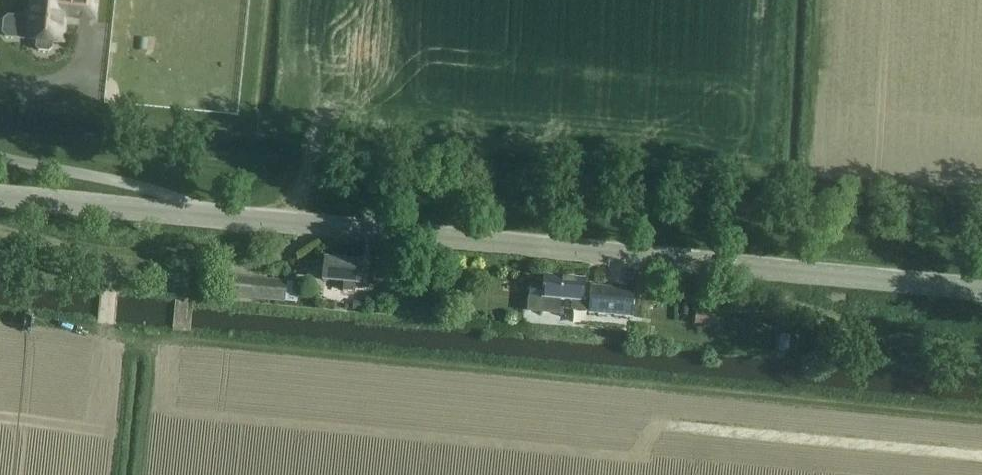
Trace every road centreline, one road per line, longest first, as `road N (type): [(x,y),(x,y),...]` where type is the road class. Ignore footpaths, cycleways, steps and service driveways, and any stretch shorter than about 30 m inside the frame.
road 1 (track): [(0,321),(981,416)]
road 2 (tertiary): [(981,291),(0,198)]
road 3 (track): [(316,135),(981,198)]
road 4 (track): [(659,426),(981,456)]
road 5 (track): [(0,231),(131,254),(267,222)]
road 6 (track): [(299,225),(332,52)]
road 7 (track): [(142,335),(151,372),(140,474)]

